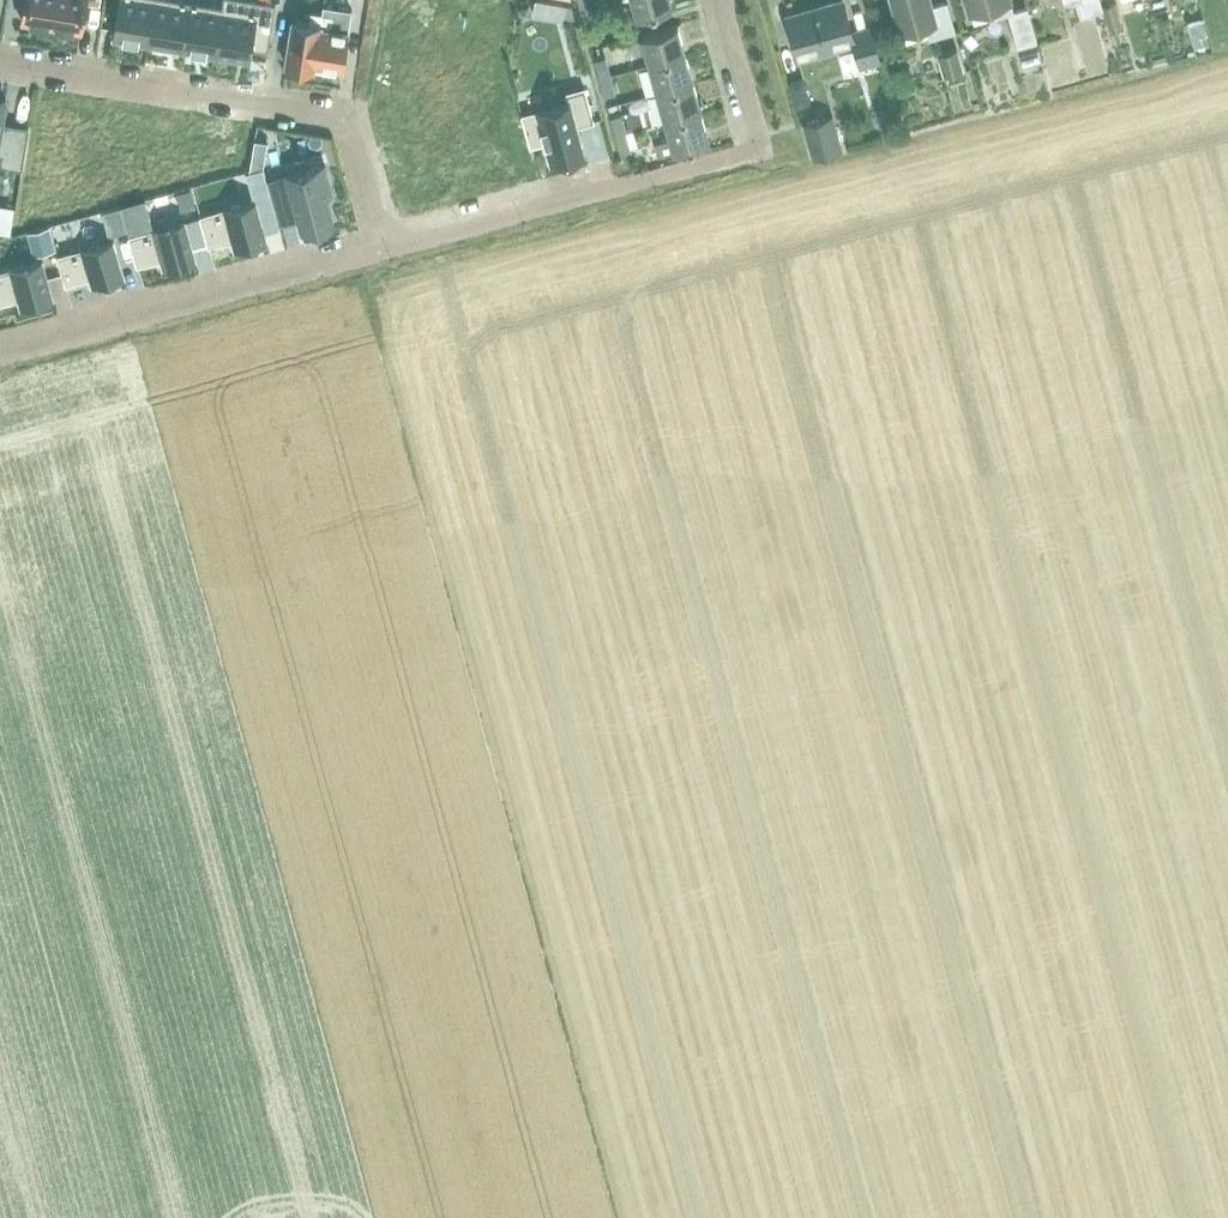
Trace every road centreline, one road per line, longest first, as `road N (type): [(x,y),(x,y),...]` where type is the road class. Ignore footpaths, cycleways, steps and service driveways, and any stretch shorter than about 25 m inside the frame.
road 1 (residential): [(0,63),(330,113),(353,132),(386,241)]
road 2 (residential): [(386,241),(0,350)]
road 3 (residential): [(760,148),(386,241)]
road 4 (residential): [(760,148),(720,0)]

